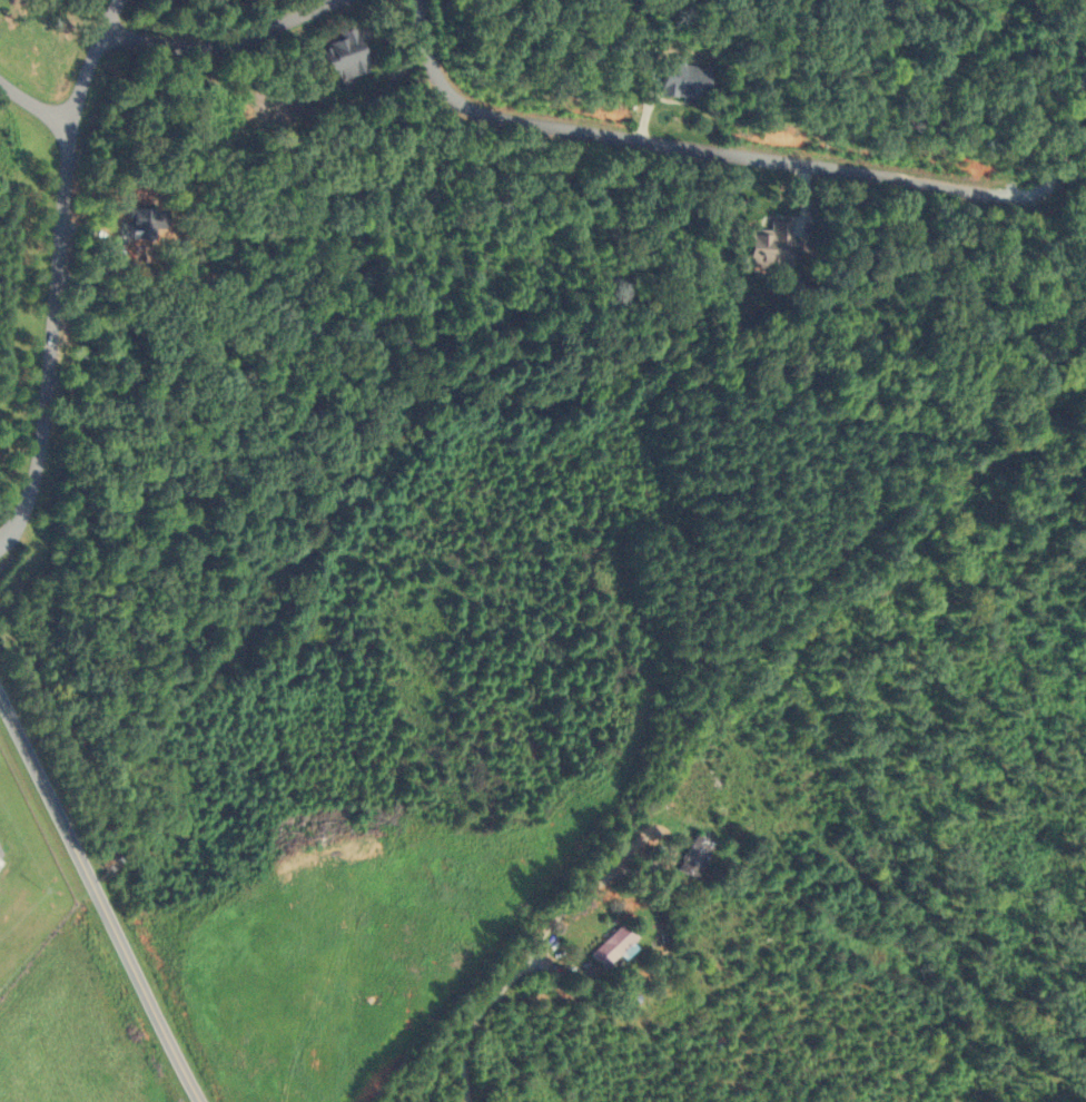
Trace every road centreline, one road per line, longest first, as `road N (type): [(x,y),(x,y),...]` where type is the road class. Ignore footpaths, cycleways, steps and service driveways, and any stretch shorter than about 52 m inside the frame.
road 1 (residential): [(413,0),(423,63),(440,90),(491,116),(1027,196)]
road 2 (residential): [(0,542),(67,118),(118,0)]
road 3 (residential): [(200,1101),(0,707)]
road 4 (residential): [(99,37),(207,47),(343,0)]

